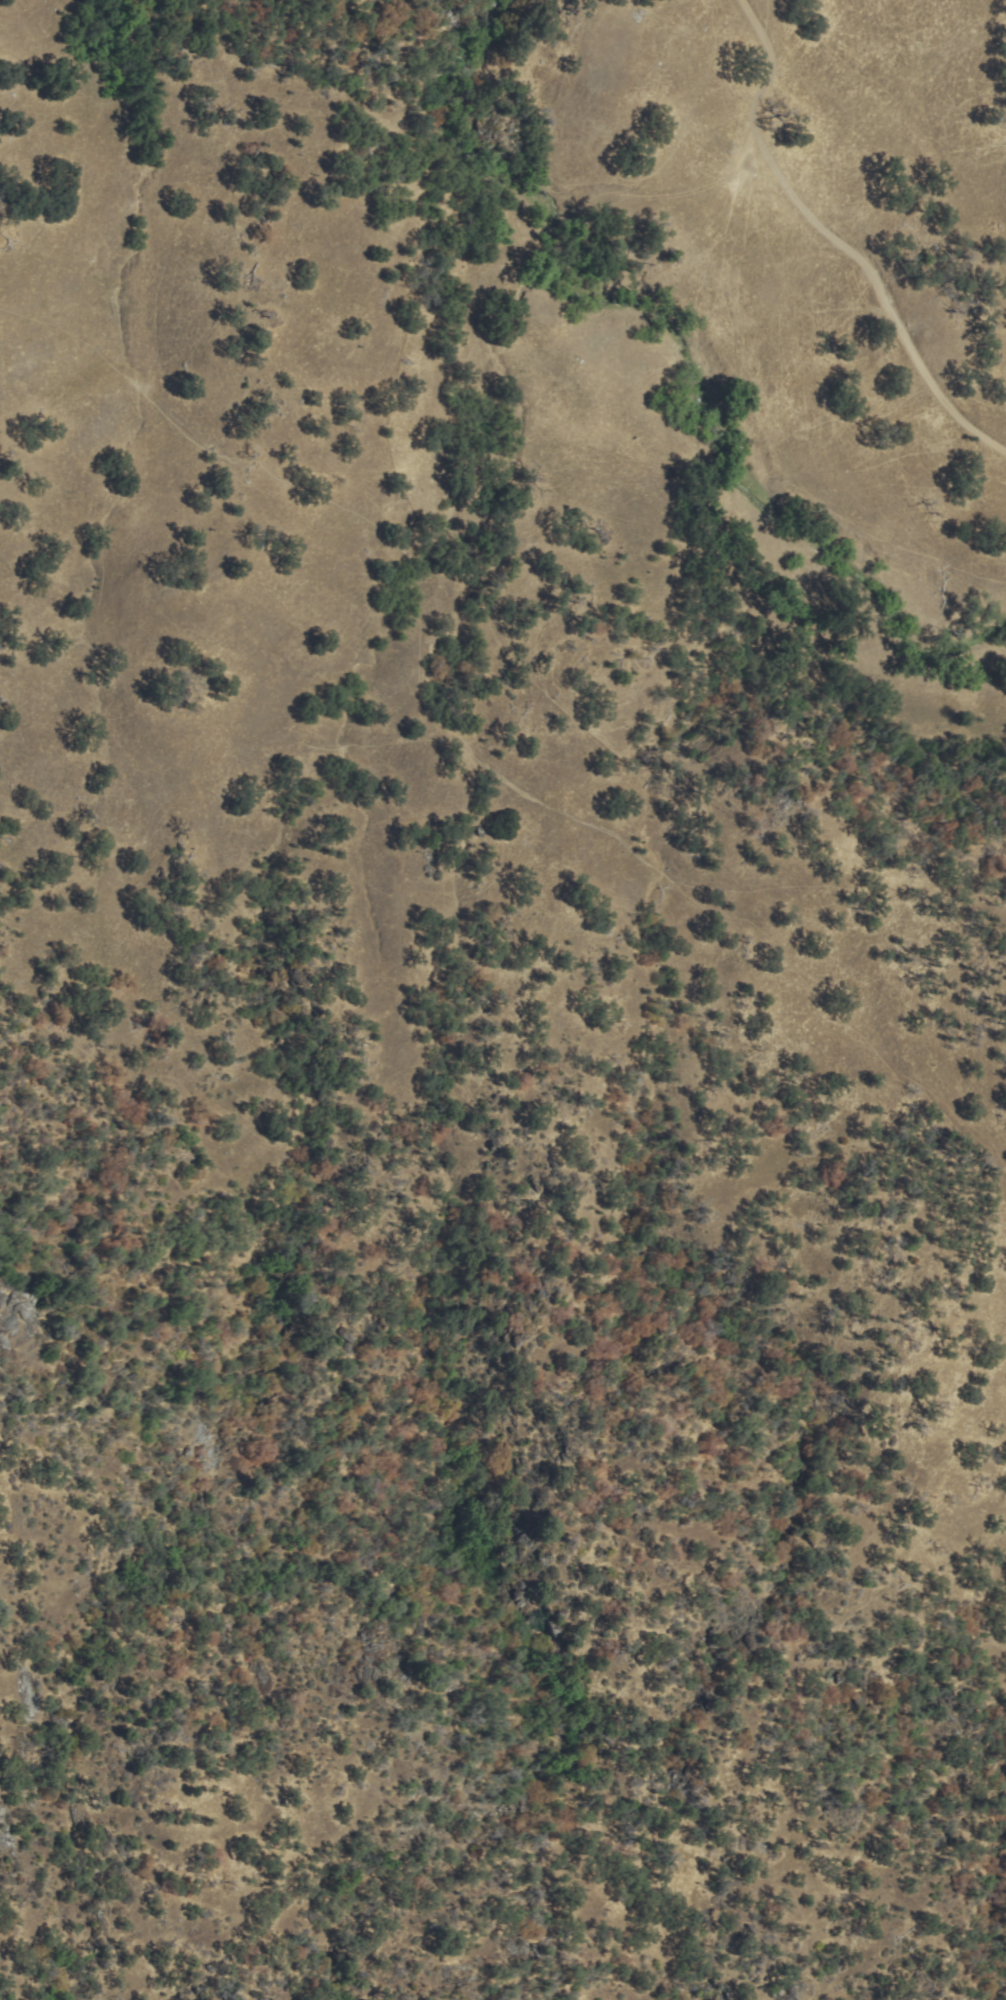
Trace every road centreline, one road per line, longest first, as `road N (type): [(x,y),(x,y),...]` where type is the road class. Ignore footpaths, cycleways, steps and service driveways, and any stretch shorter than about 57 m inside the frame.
road 1 (residential): [(1005,452),(935,390),(878,279),(802,213),(757,123),(765,59),(746,0)]

